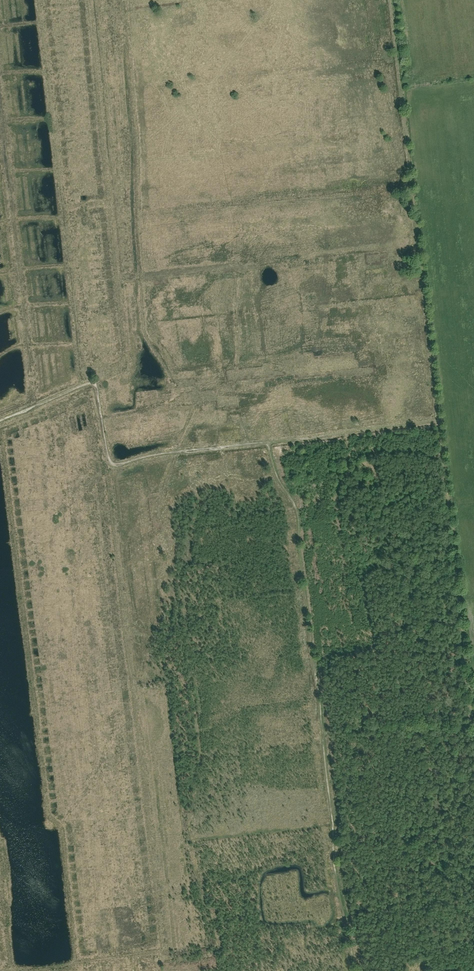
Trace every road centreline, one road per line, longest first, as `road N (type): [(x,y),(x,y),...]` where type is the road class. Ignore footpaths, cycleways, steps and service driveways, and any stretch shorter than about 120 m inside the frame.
road 1 (track): [(268,442),(439,417),(473,720)]
road 2 (track): [(439,417),(394,0)]
road 3 (track): [(0,420),(91,384),(114,464),(268,442)]

